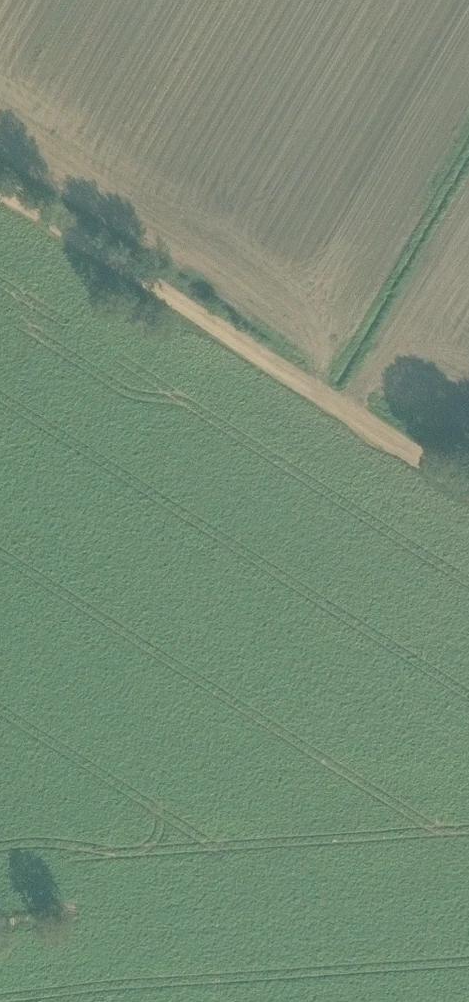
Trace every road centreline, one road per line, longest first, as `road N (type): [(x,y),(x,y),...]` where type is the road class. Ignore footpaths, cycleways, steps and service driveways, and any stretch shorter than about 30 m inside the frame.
road 1 (track): [(468,492),(0,194)]

